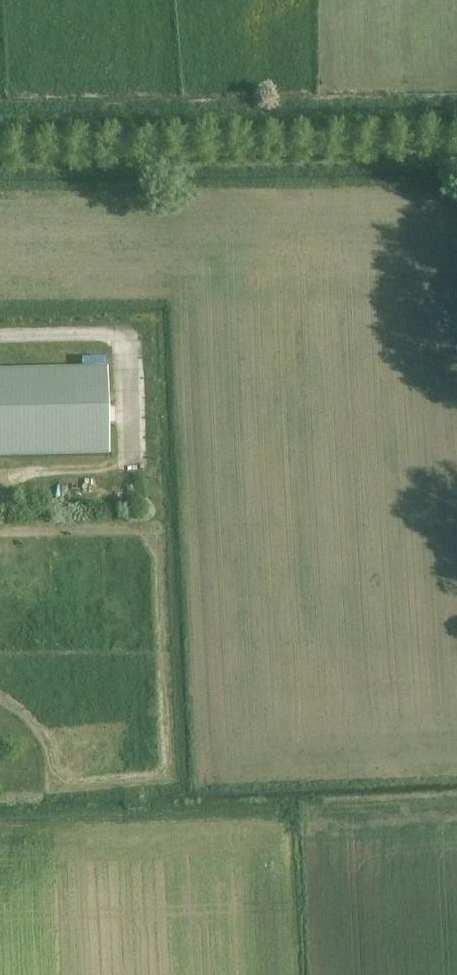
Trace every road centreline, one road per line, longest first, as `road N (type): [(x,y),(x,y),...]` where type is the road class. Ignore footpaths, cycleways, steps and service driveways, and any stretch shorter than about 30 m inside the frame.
road 1 (unclassified): [(0,149),(456,145)]

